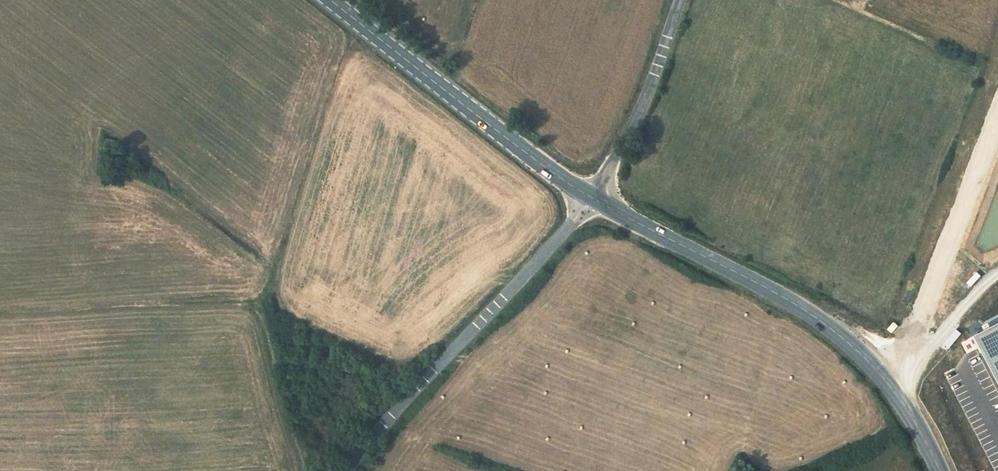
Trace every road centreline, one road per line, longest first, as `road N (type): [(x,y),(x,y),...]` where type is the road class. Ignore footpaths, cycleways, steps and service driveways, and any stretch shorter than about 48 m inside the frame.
road 1 (tertiary): [(591,198),(848,339),(891,386),(939,470)]
road 2 (unclassified): [(345,470),(591,198)]
road 3 (tertiary): [(330,0),(591,198)]
road 4 (unclassified): [(683,0),(634,123),(591,198)]
road 5 (track): [(883,377),(929,353),(997,278)]

